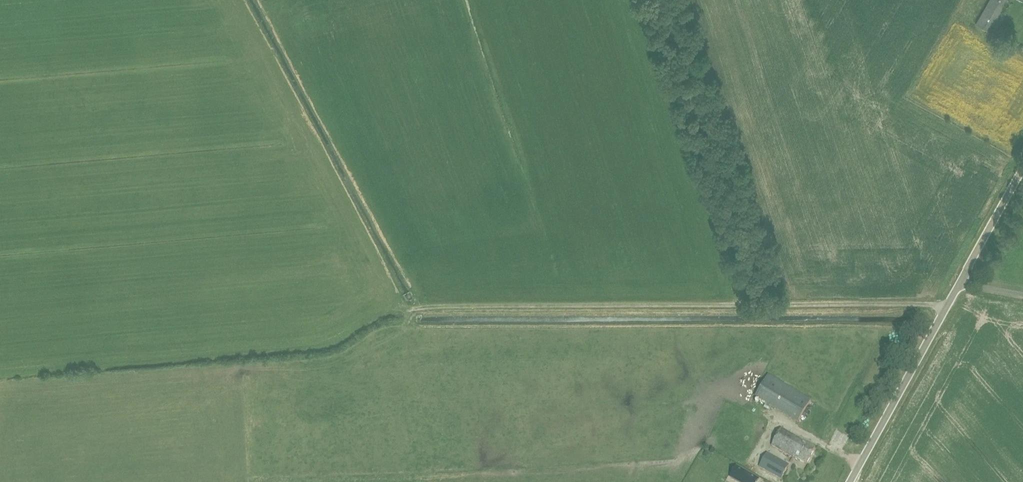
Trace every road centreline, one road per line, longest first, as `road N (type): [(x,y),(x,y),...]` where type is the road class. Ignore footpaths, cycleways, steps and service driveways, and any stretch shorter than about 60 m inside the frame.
road 1 (track): [(948,305),(428,309)]
road 2 (unclassified): [(850,481),(1022,169)]

